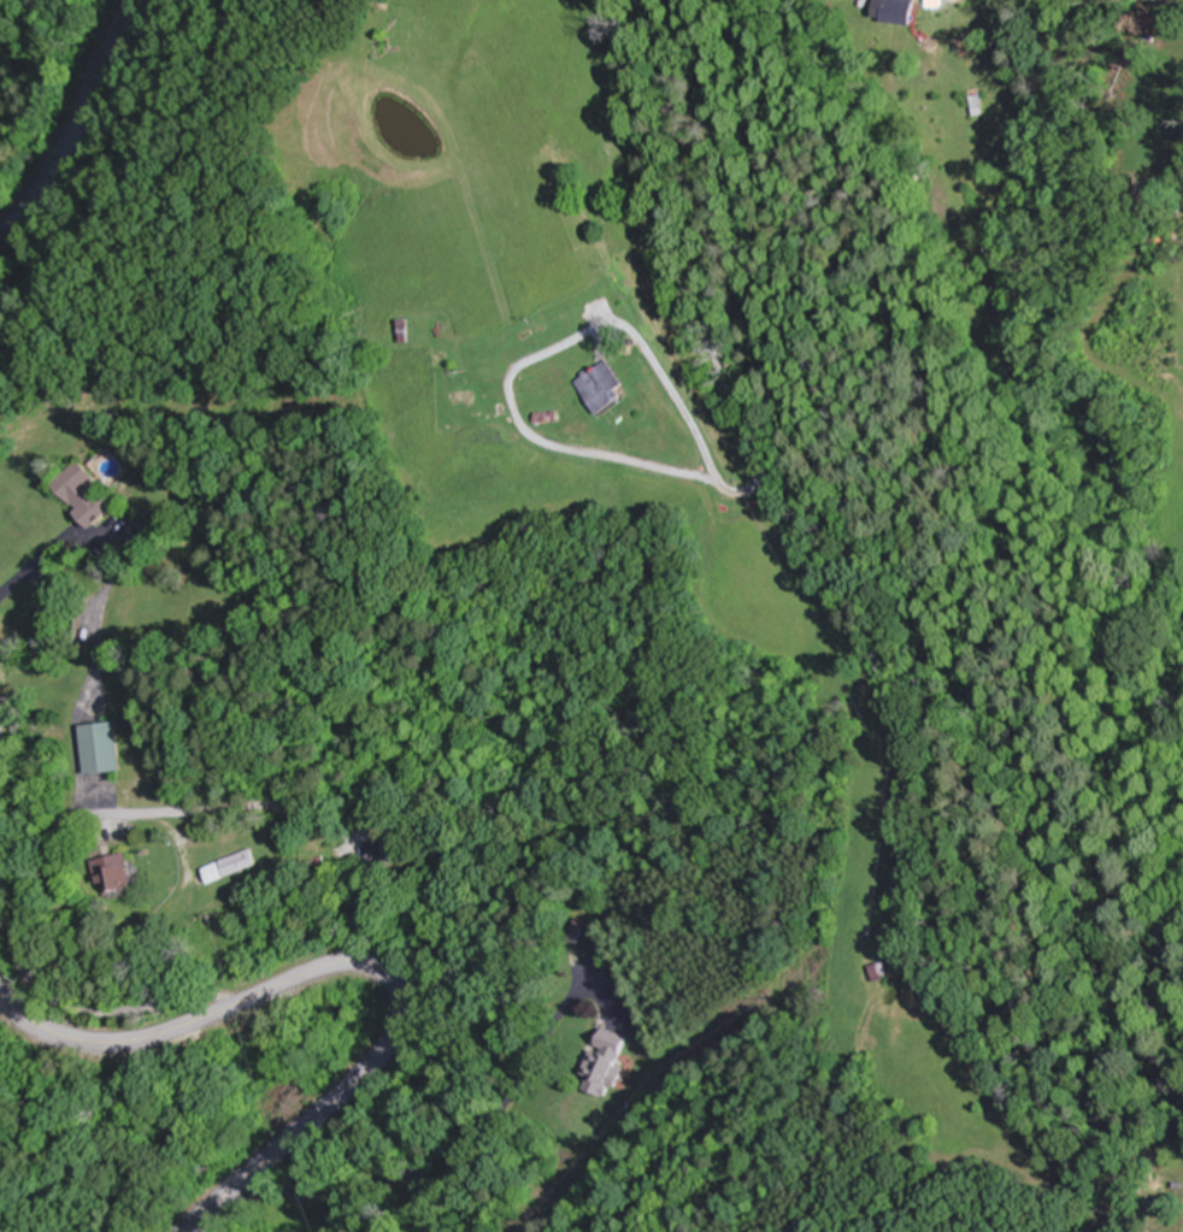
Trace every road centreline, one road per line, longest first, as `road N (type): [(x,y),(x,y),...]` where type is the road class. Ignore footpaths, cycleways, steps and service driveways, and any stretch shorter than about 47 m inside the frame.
road 1 (tertiary): [(187,1231),(378,1057),(395,1036),(401,995),(343,963),(169,1031),(107,1042),(51,1030),(0,990)]
road 2 (residential): [(237,1004),(206,997),(92,1015),(43,995),(29,974),(23,939),(35,885),(60,836),(89,819),(264,804),(306,814),(348,845)]
road 3 (tertiary): [(0,247),(59,167),(143,0)]

